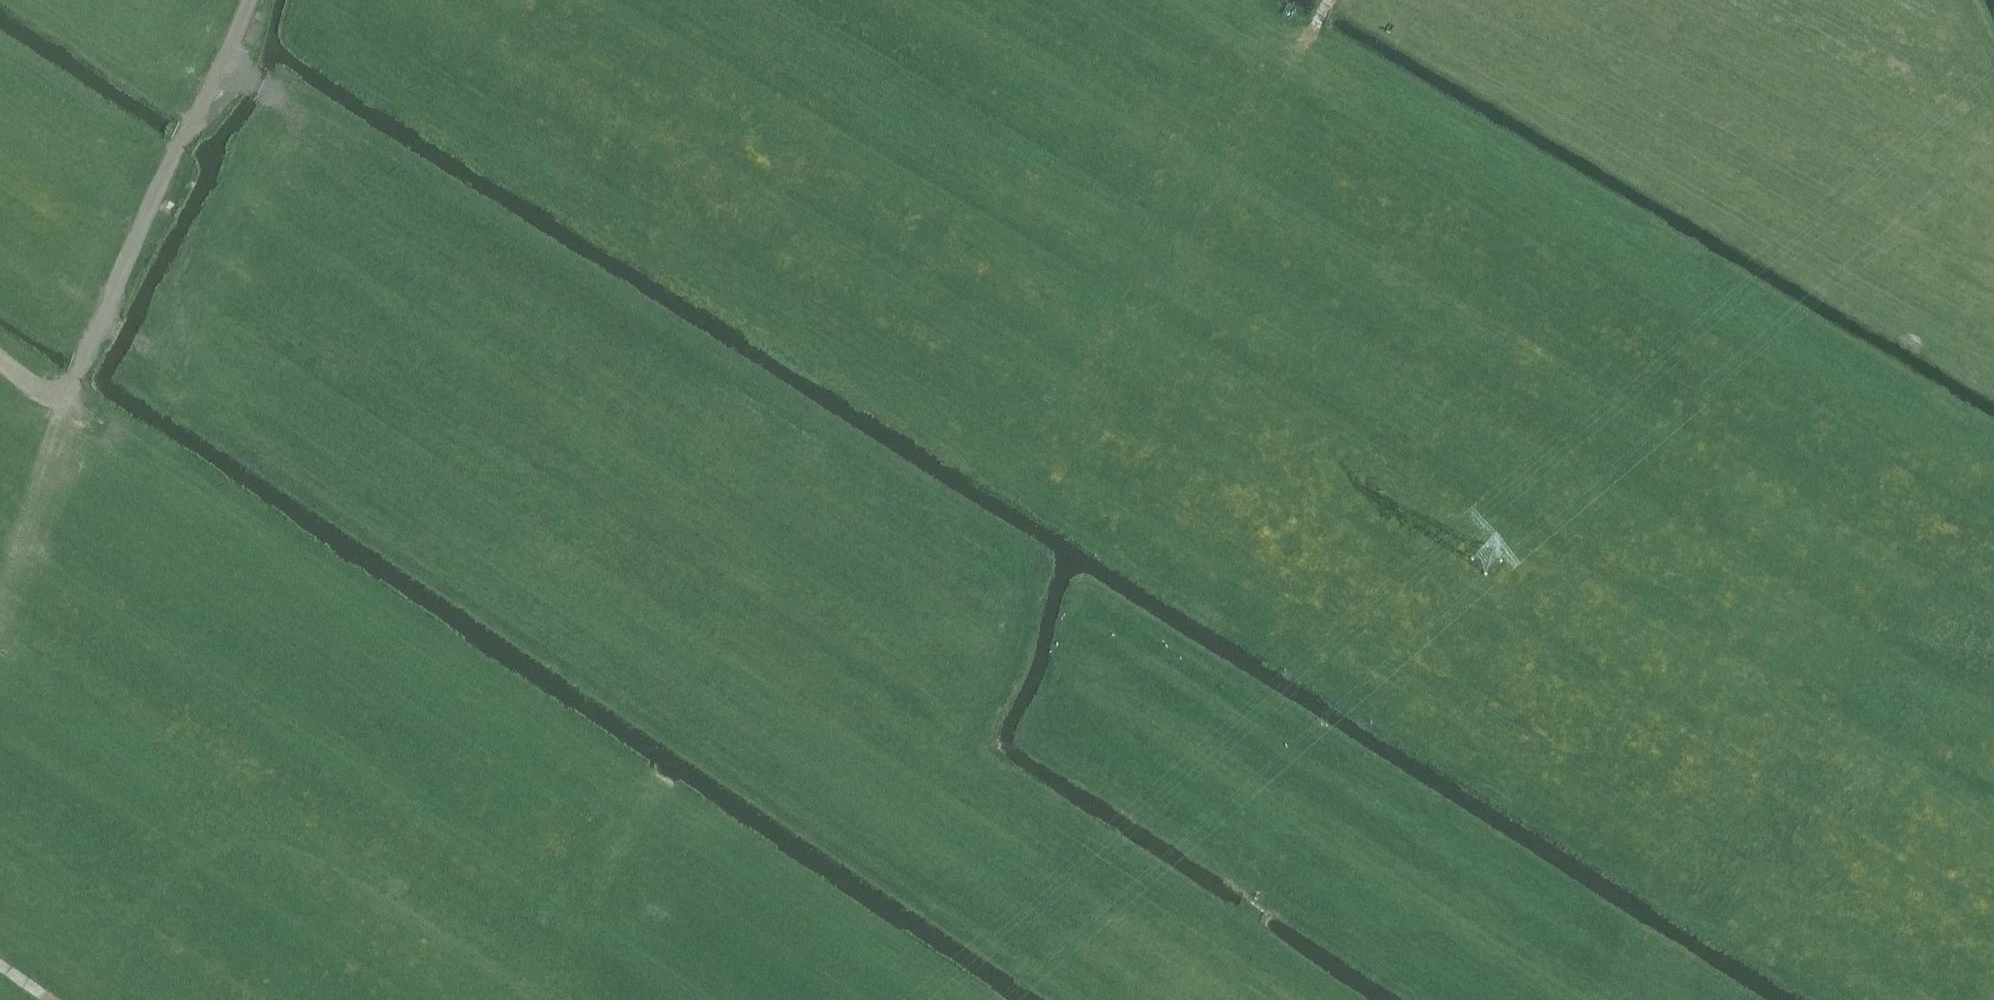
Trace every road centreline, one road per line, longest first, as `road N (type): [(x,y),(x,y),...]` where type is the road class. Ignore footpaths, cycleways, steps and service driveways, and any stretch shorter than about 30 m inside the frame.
road 1 (track): [(69,387),(248,0)]

